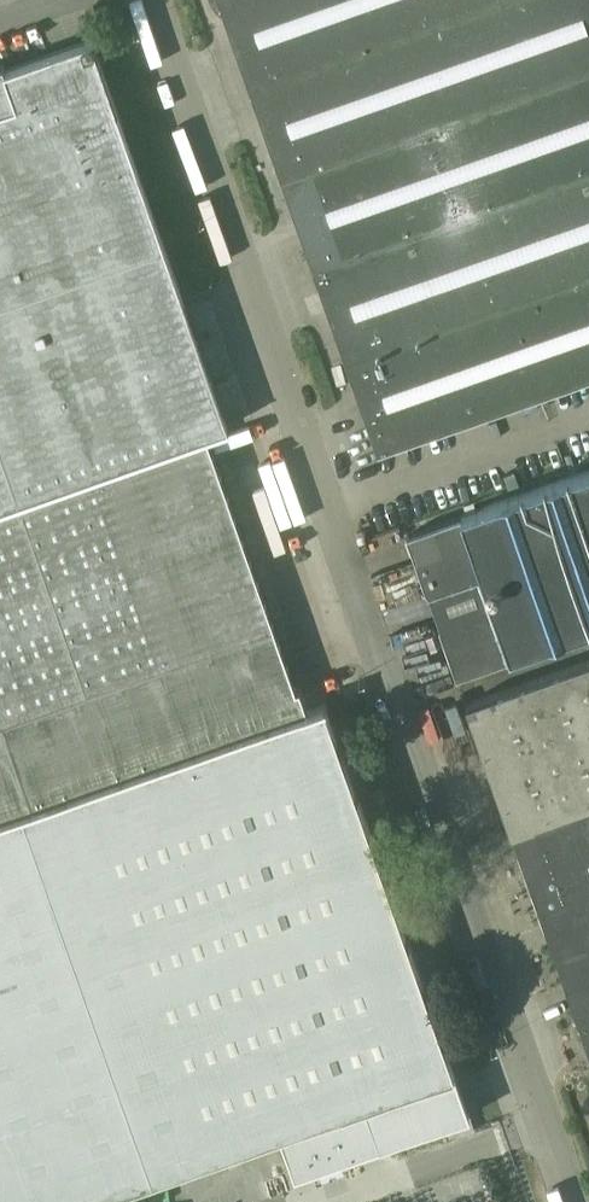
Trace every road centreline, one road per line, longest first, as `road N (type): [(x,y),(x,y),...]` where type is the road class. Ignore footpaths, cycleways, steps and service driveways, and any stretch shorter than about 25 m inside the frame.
road 1 (unclassified): [(573,1201),(151,0)]

